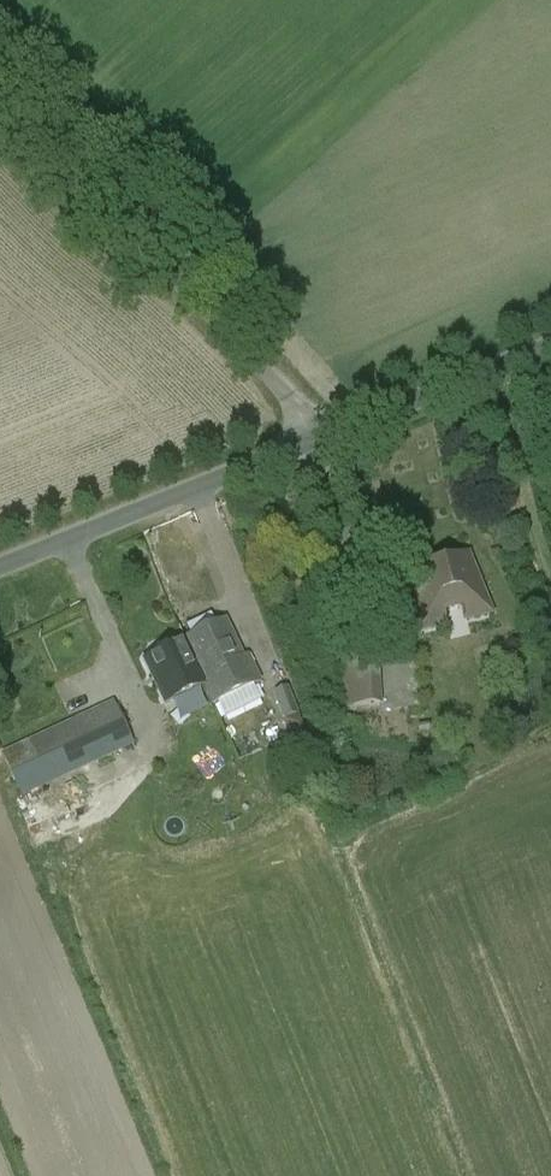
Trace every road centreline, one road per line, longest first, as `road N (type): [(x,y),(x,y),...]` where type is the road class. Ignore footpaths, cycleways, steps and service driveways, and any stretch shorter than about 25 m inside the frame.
road 1 (unclassified): [(326,436),(0,111)]
road 2 (unclassified): [(0,567),(326,436)]
road 3 (unclassified): [(326,436),(550,345)]

